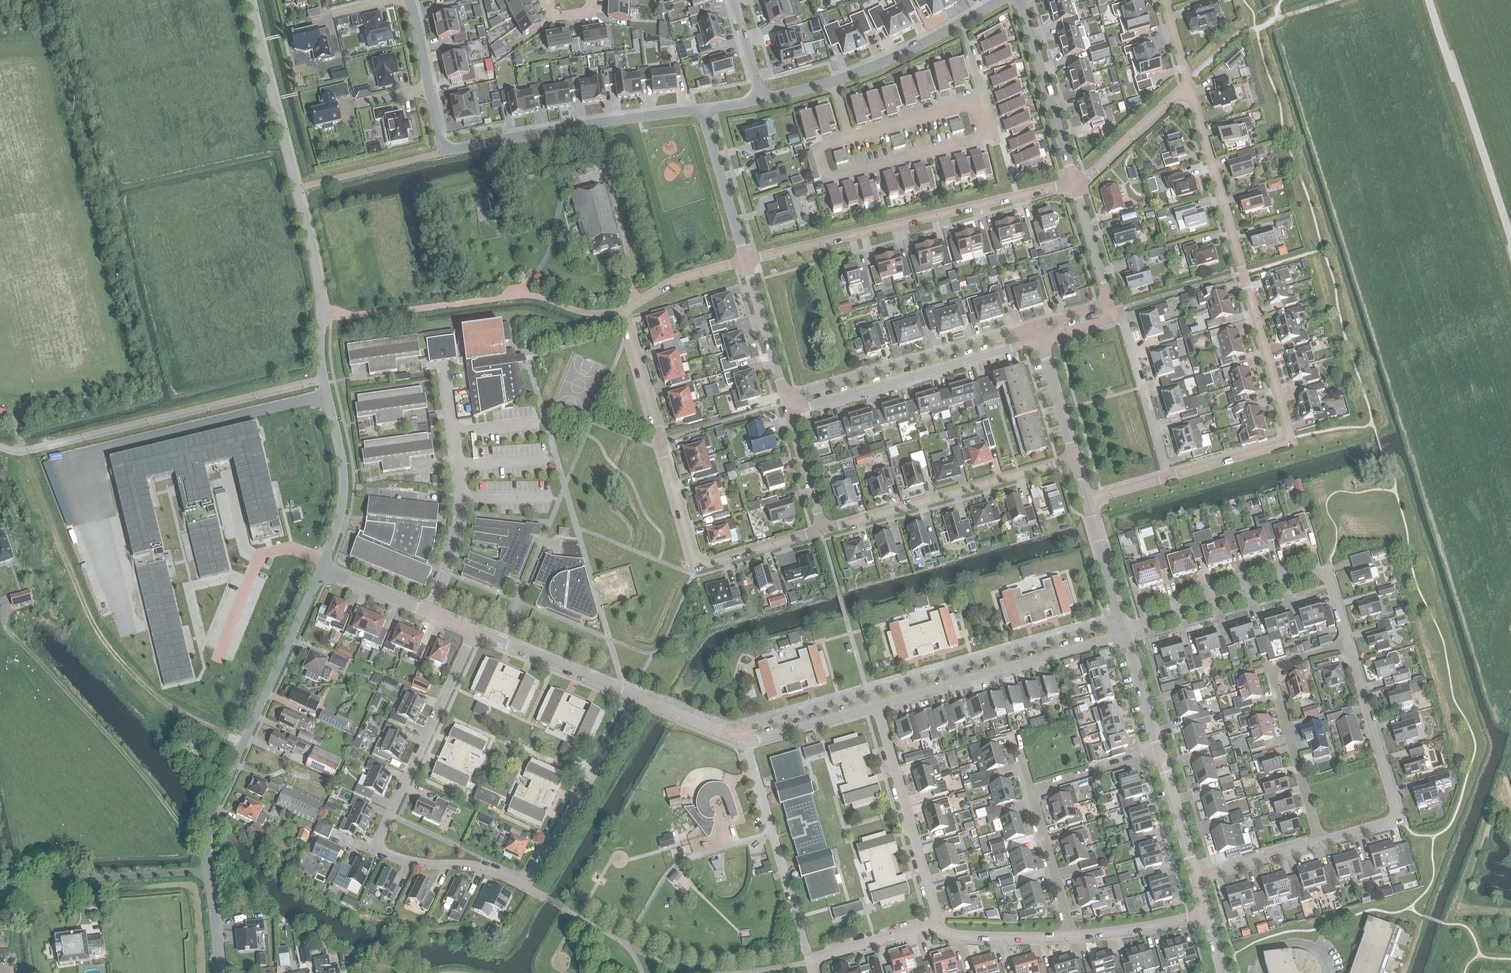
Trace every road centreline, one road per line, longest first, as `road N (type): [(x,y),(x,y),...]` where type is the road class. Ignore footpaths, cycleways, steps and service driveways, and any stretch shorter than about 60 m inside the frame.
road 1 (residential): [(822,533),(696,569),(627,330),(624,310),(647,296),(746,262)]
road 2 (residential): [(1169,476),(1290,435),(1188,83)]
road 3 (unclassified): [(218,972),(210,819),(322,570)]
road 4 (residential): [(527,887),(389,858),(375,847),(478,635)]
road 5 (track): [(24,449),(87,610),(113,651),(164,701),(251,746)]
road 6 (residential): [(746,262),(1074,184)]
road 7 (unclassified): [(321,317),(249,0)]
road 8 (residential): [(429,89),(440,137),(455,149),(702,110)]
road 9 (track): [(206,840),(185,828),(3,618)]
road 10 (residential): [(1351,651),(1331,583),(1320,573),(1125,628)]
road 11 (residential): [(822,533),(1076,456)]
road 12 (residential): [(979,102),(988,136),(827,178),(818,148),(849,139)]
road 13 (residential): [(1038,324),(808,390),(788,404)]
road 14 (residential): [(788,404),(814,405),(1042,339)]
road 15 (residential): [(1125,628),(870,692)]
road 16 (residential): [(877,708),(1105,642),(1125,628)]
road 17 (unclassified): [(322,570),(343,481),(323,377),(321,317)]
road 18 (residential): [(1319,843),(1396,813),(1351,651)]
road 19 (residential): [(1319,843),(1281,692),(1283,667),(1351,651)]
road 20 (residential): [(430,615),(460,514),(446,371)]
road 21 (residential): [(810,962),(745,736)]
road 22 (residential): [(938,929),(877,708)]
road 23 (residential): [(527,887),(634,699)]
road 24 (unclassified): [(321,317),(536,296)]
road 25 (residential): [(1074,184),(1020,0)]
road 26 (residential): [(833,82),(1001,0)]
road 27 (residential): [(634,699),(478,635)]
road 28 (residential): [(1169,476),(1121,317)]
road 29 (residential): [(746,262),(702,110)]
road 30 (residential): [(1072,936),(1030,789)]
road 31 (residential): [(1074,184),(1188,83)]
road 32 (residential): [(788,404),(746,262)]
road 33 (residential): [(745,736),(758,743),(877,708)]
road 34 (residential): [(1072,936),(1207,914)]
road 35 (residential): [(1030,789),(1161,753)]
road 36 (residential): [(849,139),(979,102)]
road 37 (residential): [(938,929),(983,939),(1072,936)]
road 38 (unclassified): [(1125,628),(1088,499)]
road 39 (residential): [(822,533),(788,404)]
road 40 (residential): [(870,692),(745,736)]
road 41 (residential): [(810,962),(938,929)]
road 42 (unclassified): [(1161,753),(1125,628)]
road 43 (unclassified): [(1196,876),(1161,753)]
road 44 (residential): [(1196,876),(1319,843)]
road 45 (residential): [(1107,305),(1074,184)]
road 46 (unclassified): [(1076,456),(1042,339)]

